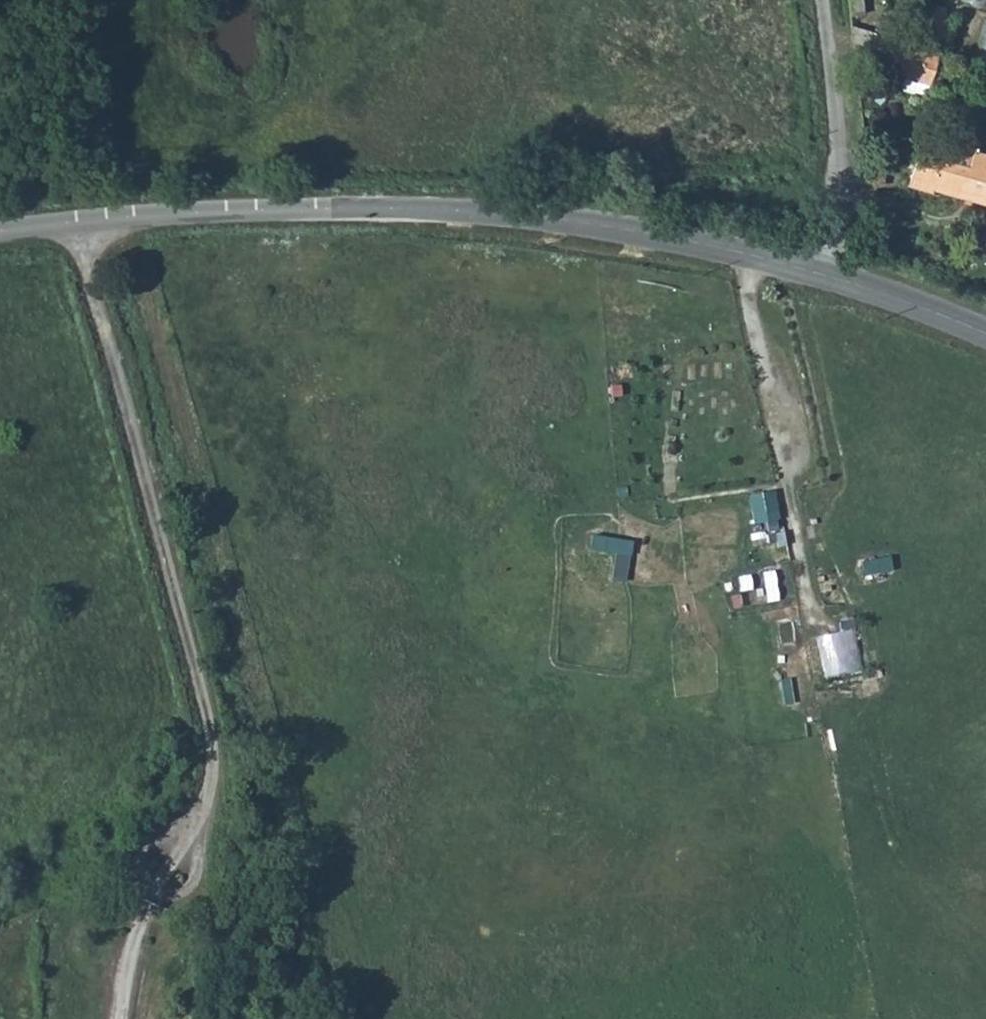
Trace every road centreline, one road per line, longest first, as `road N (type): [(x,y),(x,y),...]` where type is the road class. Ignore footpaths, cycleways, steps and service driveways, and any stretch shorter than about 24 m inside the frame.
road 1 (unclassified): [(0,235),(226,212),(378,209),(592,225),(823,274),(985,335)]
road 2 (track): [(823,274),(835,120),(821,0)]
road 3 (track): [(211,805),(129,954),(122,1018)]
road 4 (track): [(747,258),(775,433)]

